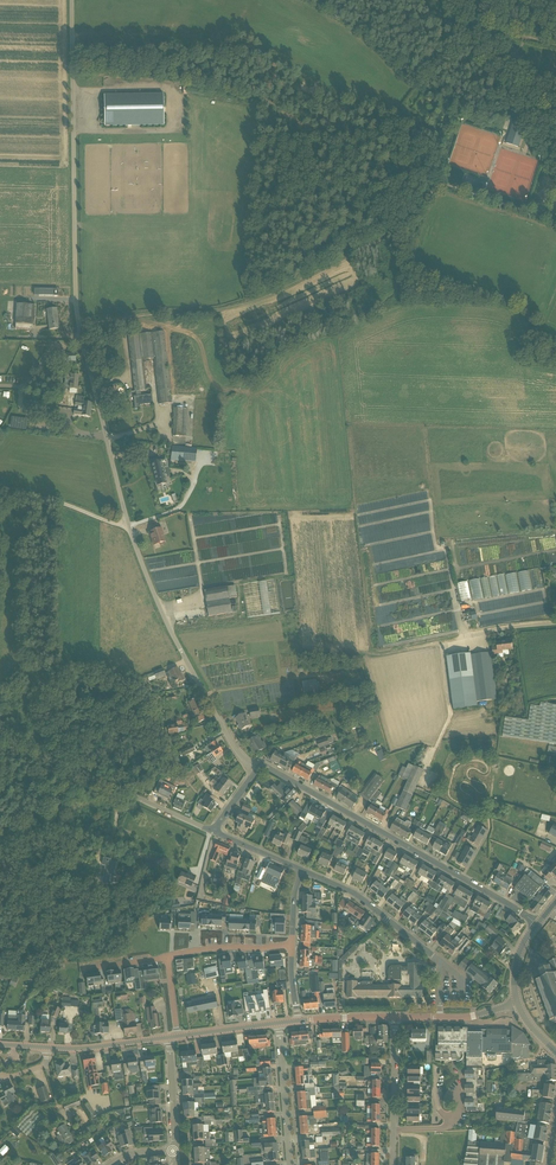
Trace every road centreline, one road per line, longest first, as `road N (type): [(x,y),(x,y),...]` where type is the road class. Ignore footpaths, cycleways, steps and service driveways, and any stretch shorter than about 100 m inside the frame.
road 1 (unclassified): [(257,770),(225,731),(139,559),(81,330),(72,0)]
road 2 (track): [(555,222),(440,186),(386,238),(259,297),(213,313),(109,317),(81,330)]
road 3 (unclassified): [(536,925),(266,766),(257,770)]
road 4 (unclassified): [(213,831),(0,738)]
road 5 (residential): [(440,1018),(440,962),(360,897),(302,871)]
road 6 (track): [(455,21),(555,177)]
road 7 (tertiary): [(0,1045),(81,1049),(170,1037)]
road 8 (residential): [(298,1021),(291,969),(302,871)]
road 9 (residential): [(393,1164),(397,1017)]
road 10 (residential): [(290,1164),(279,1023)]
road 11 (track): [(129,530),(56,500),(0,492)]

